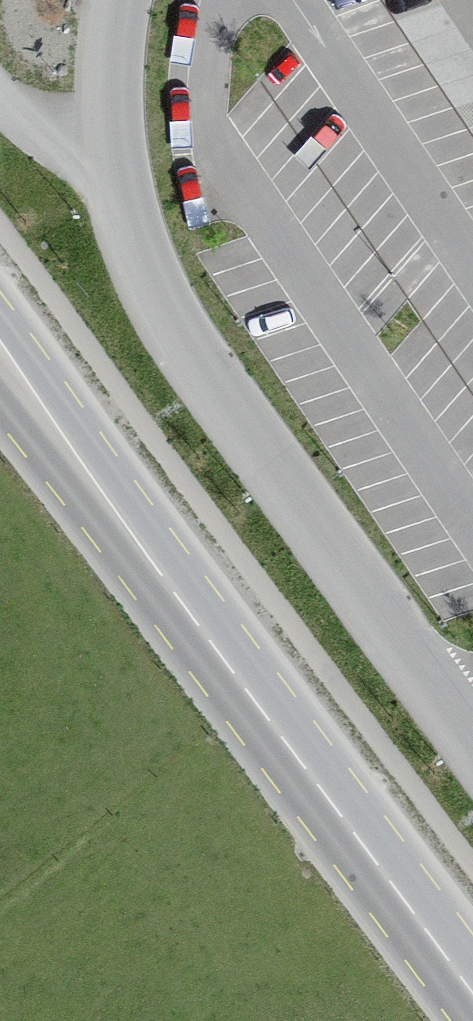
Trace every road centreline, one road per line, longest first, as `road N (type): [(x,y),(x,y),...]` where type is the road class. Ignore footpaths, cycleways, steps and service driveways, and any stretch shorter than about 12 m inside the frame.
road 1 (unclassified): [(472,744),(192,363),(151,287),(124,203),(110,118),(118,0)]
road 2 (primary): [(472,990),(0,354)]

